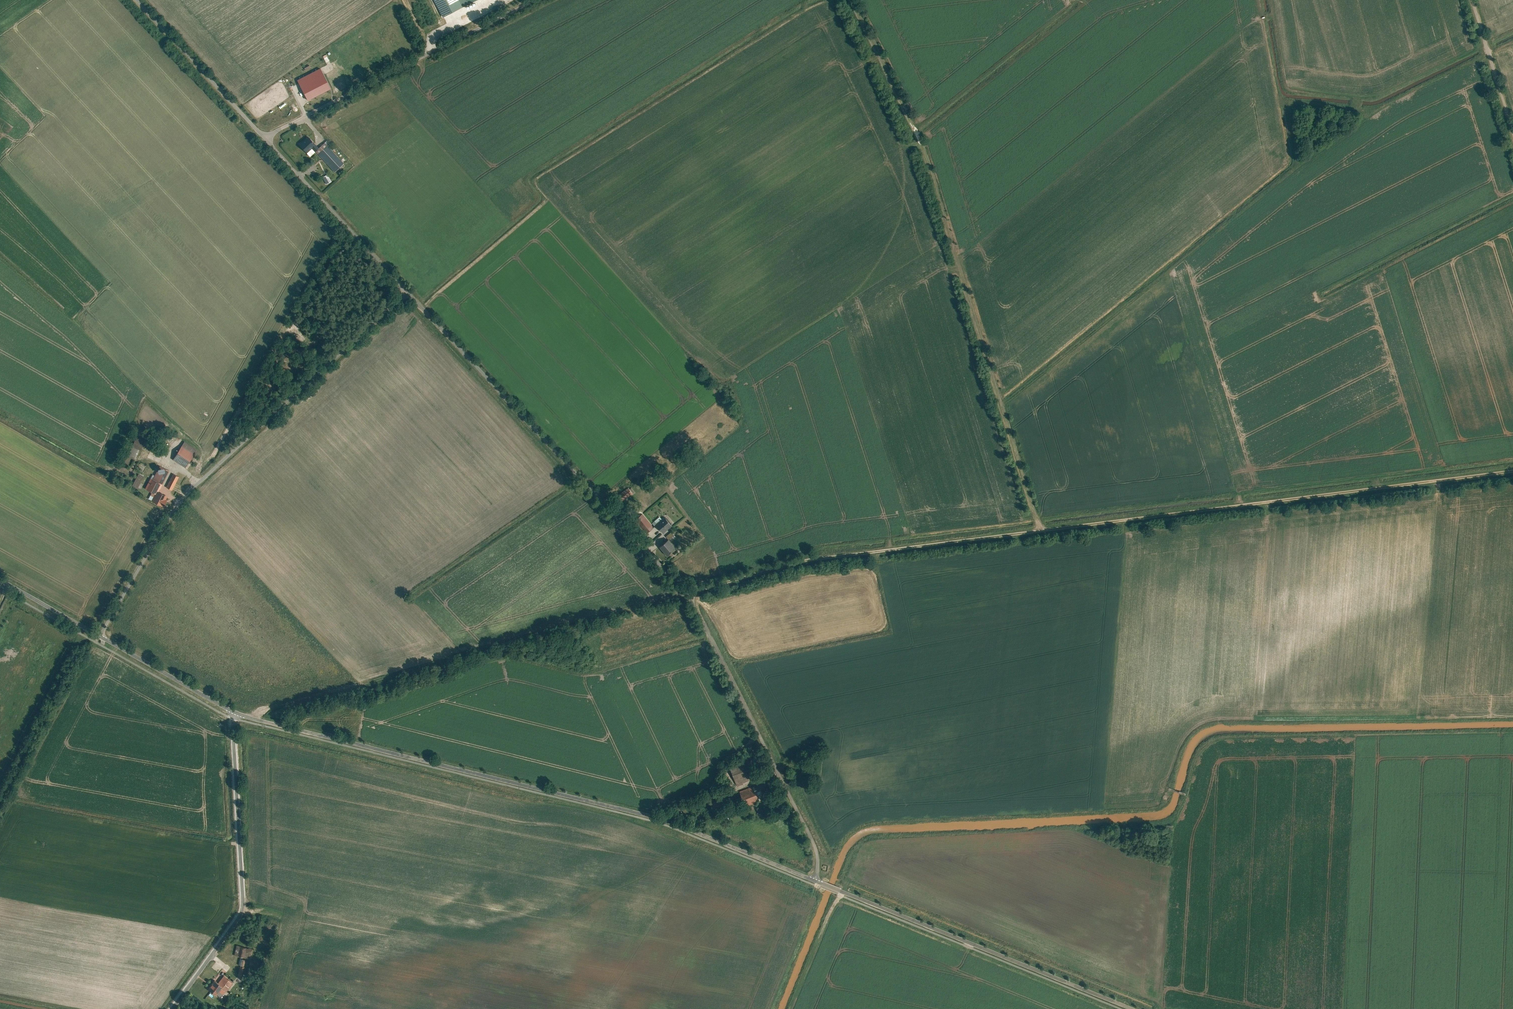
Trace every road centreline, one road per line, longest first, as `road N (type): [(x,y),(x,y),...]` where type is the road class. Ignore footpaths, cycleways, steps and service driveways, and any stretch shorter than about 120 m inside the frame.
road 1 (unclassified): [(686,592),(809,556),(1512,470)]
road 2 (tertiary): [(245,717),(635,813),(816,880)]
road 3 (track): [(1040,528),(920,139),(852,0)]
road 4 (unclassified): [(101,636),(198,481),(407,292)]
road 5 (unclassified): [(245,717),(686,592)]
road 6 (unclassified): [(407,292),(686,592)]
road 7 (tertiary): [(816,880),(1133,1008)]
road 8 (unclassified): [(233,712),(242,909),(170,1008)]
road 9 (unclassified): [(686,592),(812,838),(816,880)]
road 10 (unclassified): [(264,137),(533,0)]
road 11 (unclassified): [(264,137),(407,292)]
road 12 (unclassified): [(137,0),(264,137)]
road 13 (tertiary): [(101,636),(233,712)]
road 14 (unclassified): [(1512,134),(1473,0)]
road 15 (track): [(789,1008),(841,891)]

